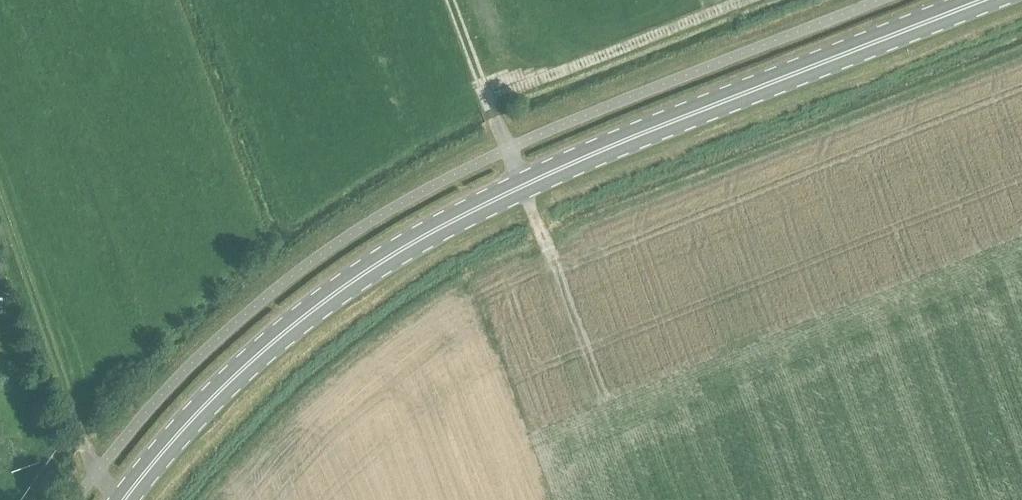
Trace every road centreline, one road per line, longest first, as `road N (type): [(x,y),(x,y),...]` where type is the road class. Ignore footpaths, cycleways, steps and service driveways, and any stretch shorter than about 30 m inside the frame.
road 1 (primary): [(120,499),(181,426),(289,330),(395,253),(525,184),(988,0)]
road 2 (track): [(450,0),(485,95),(740,0)]
road 3 (track): [(485,95),(553,258)]

